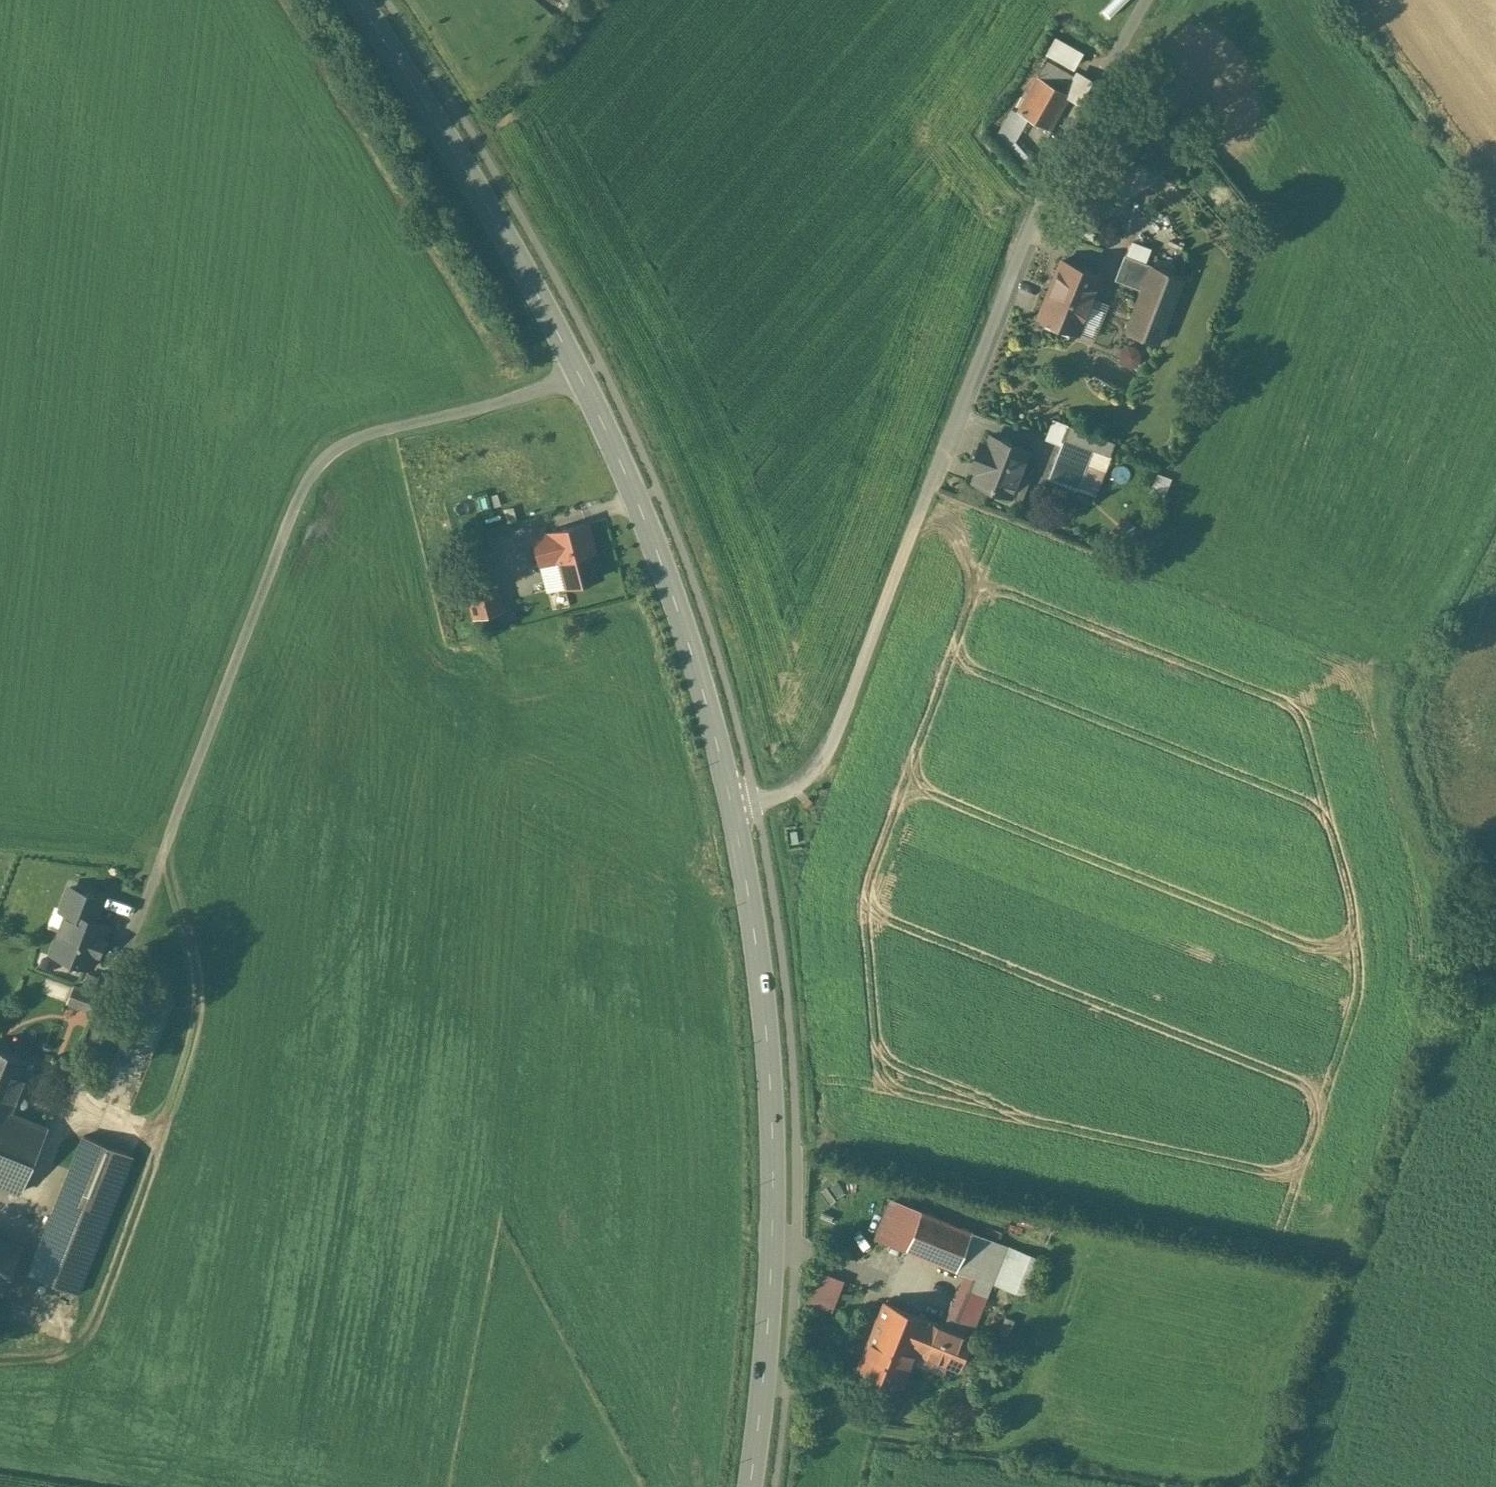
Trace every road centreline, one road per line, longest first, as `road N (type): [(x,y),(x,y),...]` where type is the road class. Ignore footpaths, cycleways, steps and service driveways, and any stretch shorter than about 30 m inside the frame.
road 1 (unclassified): [(733,812),(800,784),(835,733),(1054,163),(1151,0)]
road 2 (secondary): [(733,812),(695,660),(622,466),(534,284),(359,0)]
road 3 (secondary): [(750,1486),(774,1192),(767,1039),(733,812)]
road 4 (track): [(0,1355),(67,1355),(87,1334),(159,1130)]

